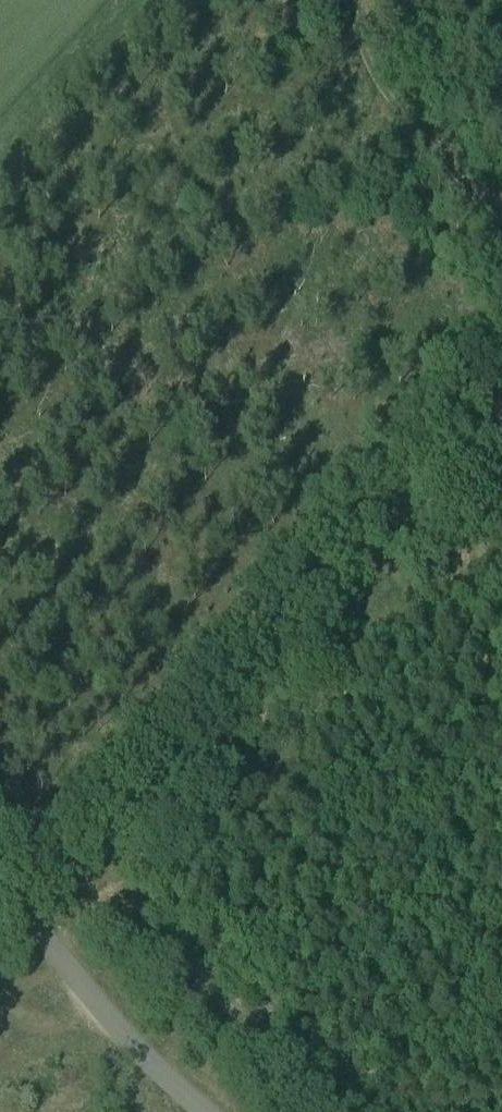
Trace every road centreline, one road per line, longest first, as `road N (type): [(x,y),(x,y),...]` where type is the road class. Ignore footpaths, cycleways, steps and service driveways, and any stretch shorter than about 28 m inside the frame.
road 1 (track): [(501,414),(0,1009)]
road 2 (unclassified): [(0,899),(138,1059),(208,1111)]
road 3 (unclassified): [(501,234),(413,145),(341,34),(334,0)]
road 4 (track): [(97,895),(0,812)]

